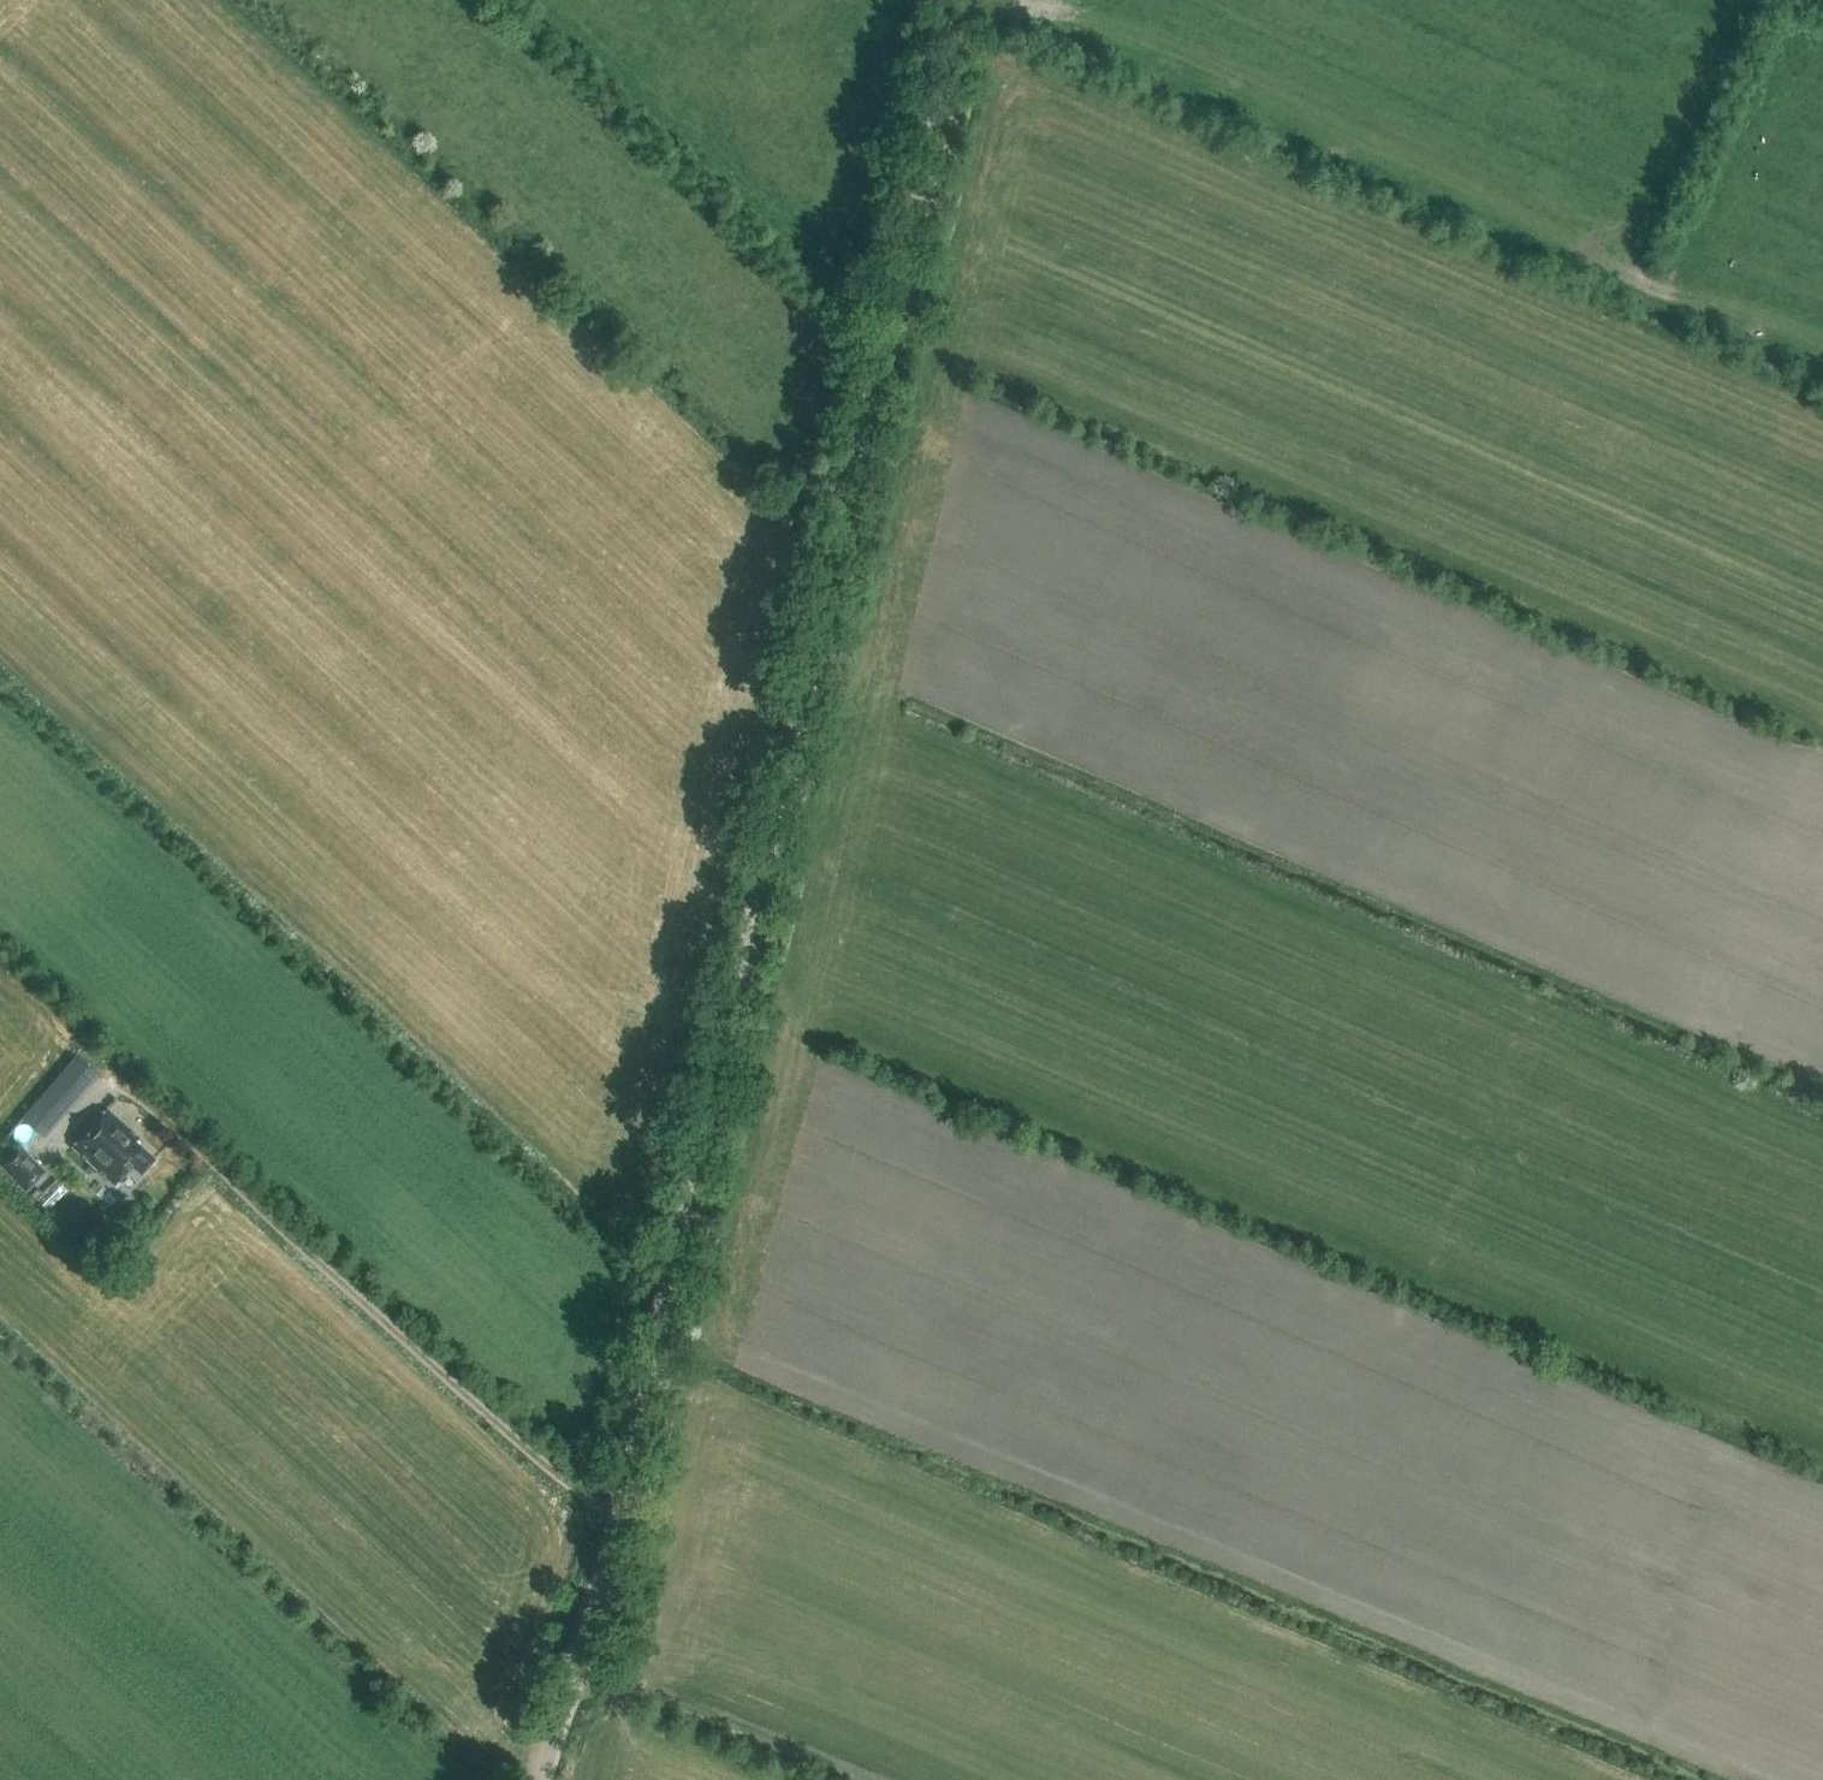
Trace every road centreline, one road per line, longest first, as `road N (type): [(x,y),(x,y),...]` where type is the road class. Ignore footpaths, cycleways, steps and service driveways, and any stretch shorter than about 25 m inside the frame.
road 1 (track): [(965,0),(615,1511),(533,1779)]

